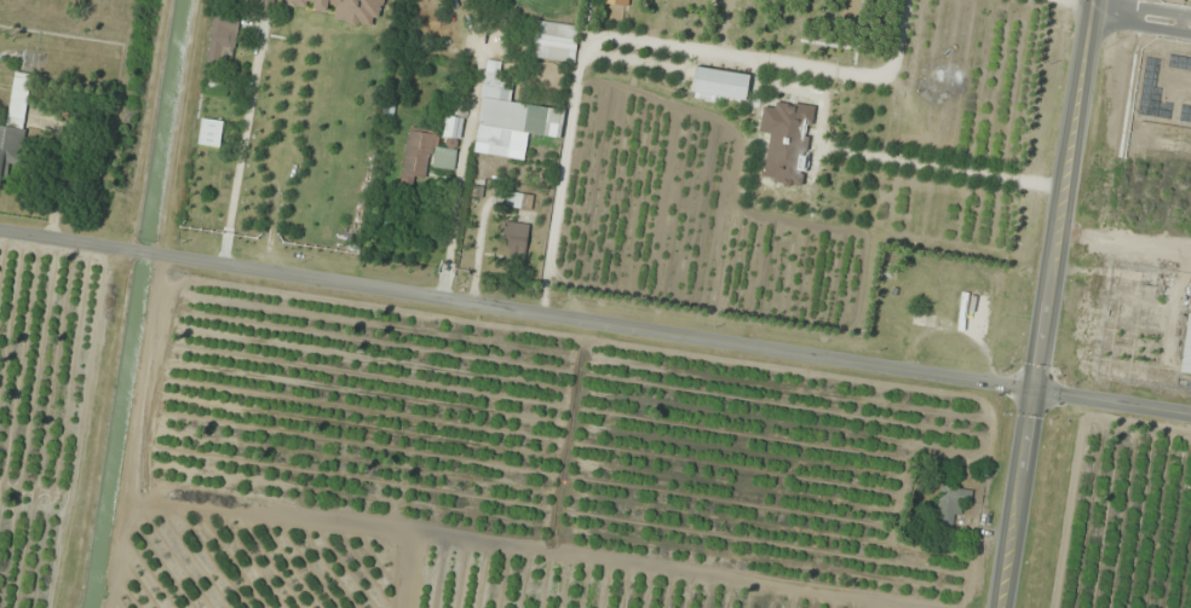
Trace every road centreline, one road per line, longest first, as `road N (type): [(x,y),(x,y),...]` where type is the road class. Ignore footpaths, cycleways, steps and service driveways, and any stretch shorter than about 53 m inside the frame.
road 1 (tertiary): [(1032,396),(0,236)]
road 2 (secondary): [(1002,607),(1091,0)]
road 3 (tertiary): [(1190,420),(1032,396)]

